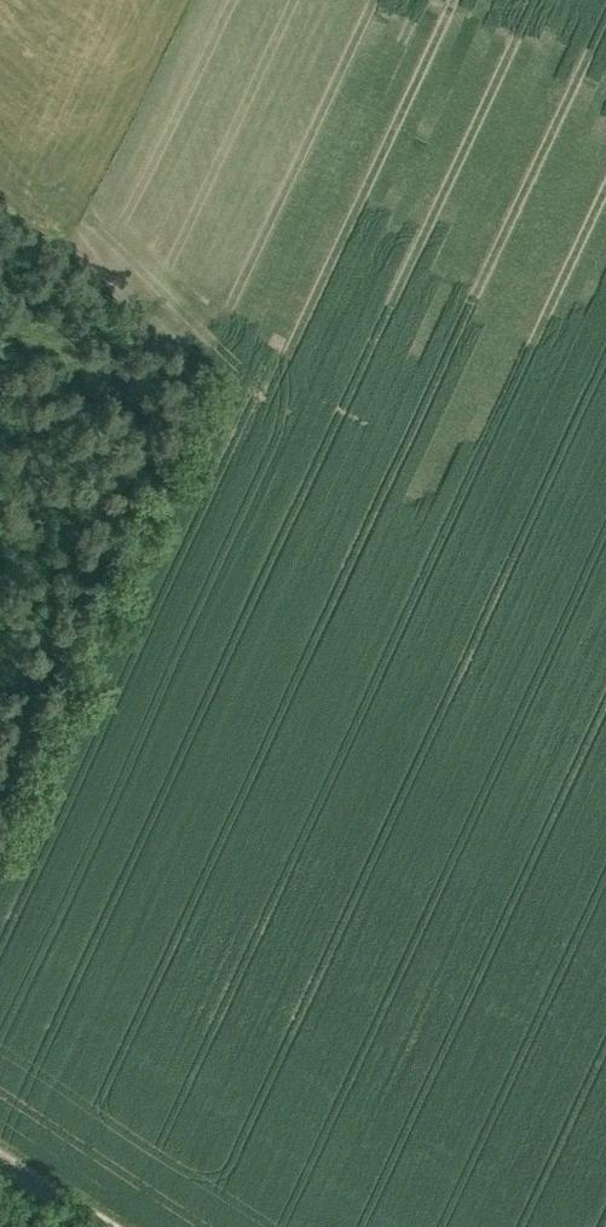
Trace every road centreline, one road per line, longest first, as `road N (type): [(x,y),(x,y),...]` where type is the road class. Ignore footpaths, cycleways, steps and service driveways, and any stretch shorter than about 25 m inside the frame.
road 1 (unclassified): [(103,1226),(0,1159)]

